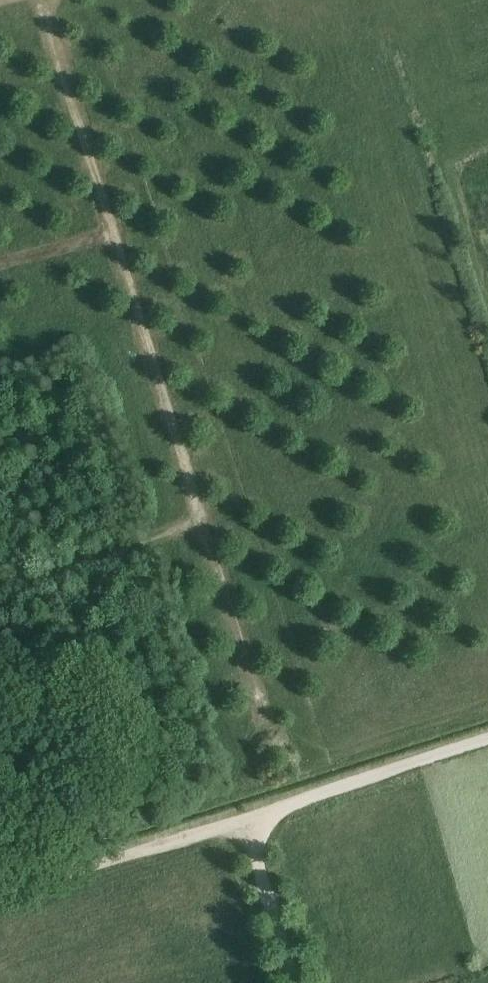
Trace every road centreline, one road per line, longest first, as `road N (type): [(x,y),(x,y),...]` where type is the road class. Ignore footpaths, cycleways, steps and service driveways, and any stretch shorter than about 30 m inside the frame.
road 1 (track): [(298,789),(195,521),(38,0)]
road 2 (track): [(247,808),(0,884)]
road 3 (track): [(247,808),(487,729)]
road 4 (track): [(195,521),(0,589)]
road 5 (track): [(302,982),(247,808)]

